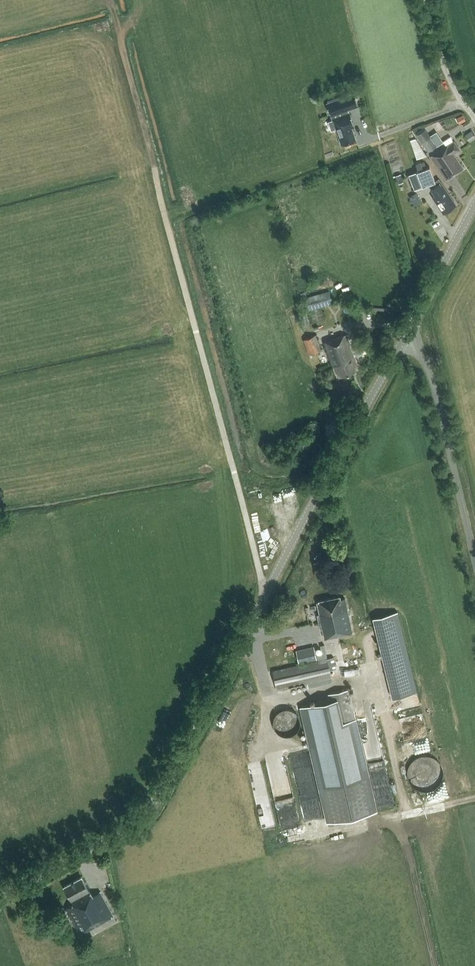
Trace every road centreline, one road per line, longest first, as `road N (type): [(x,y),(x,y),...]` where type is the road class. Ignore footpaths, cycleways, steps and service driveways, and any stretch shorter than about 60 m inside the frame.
road 1 (tertiary): [(0,895),(115,838),(147,813),(403,339)]
road 2 (unclassified): [(474,556),(435,382),(403,339)]
road 3 (tertiary): [(403,339),(474,205)]
road 4 (unclassified): [(474,118),(448,79),(425,0)]

